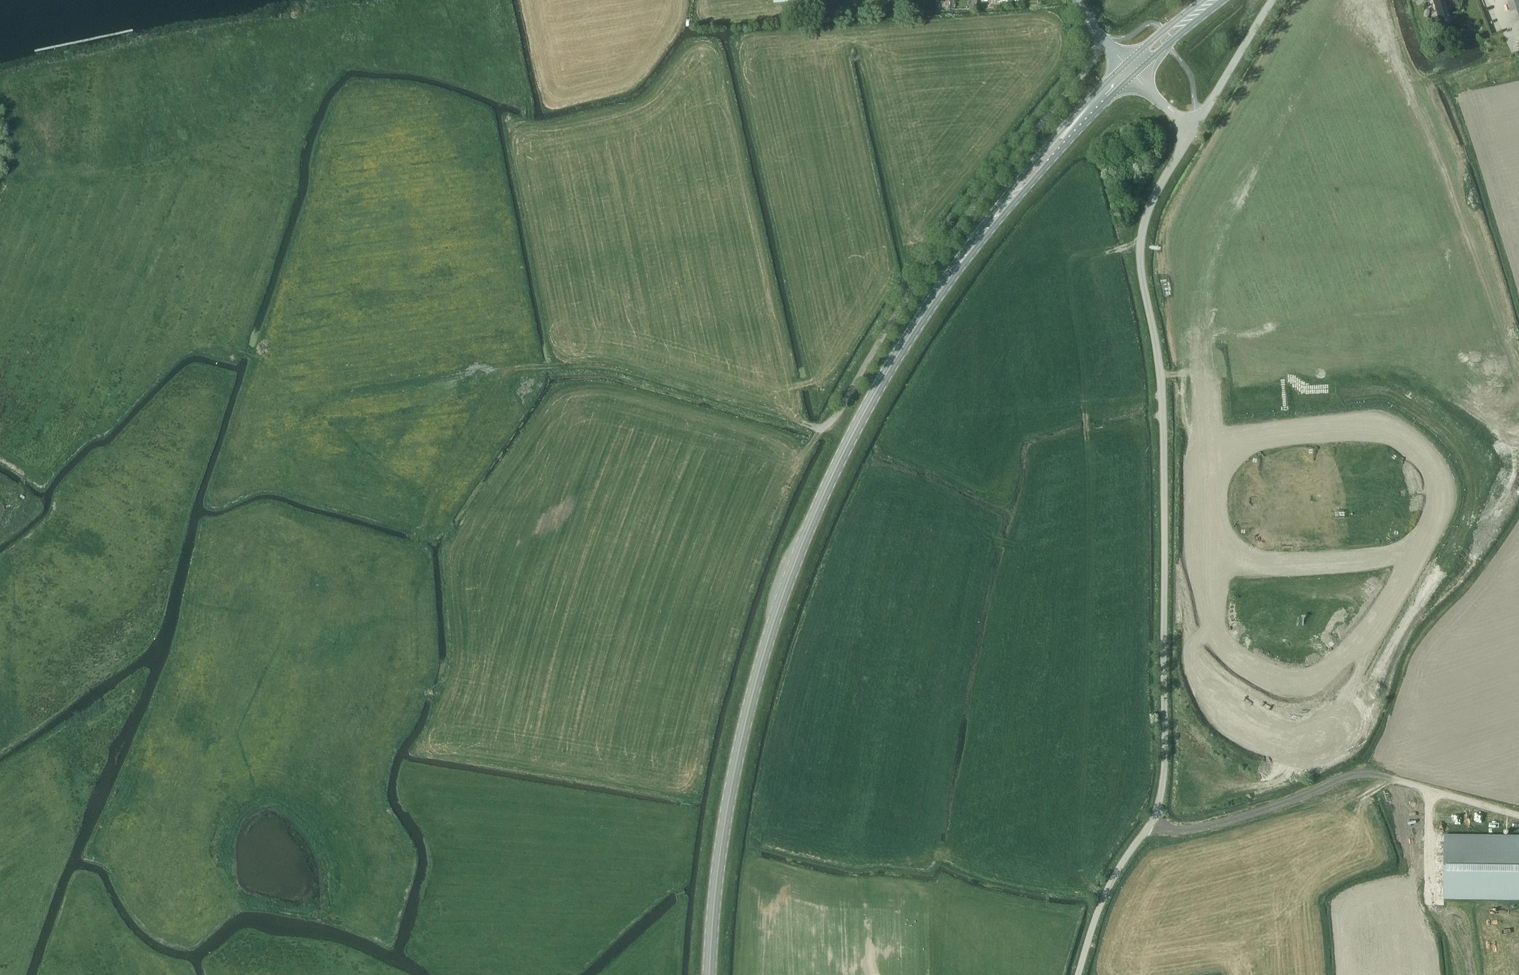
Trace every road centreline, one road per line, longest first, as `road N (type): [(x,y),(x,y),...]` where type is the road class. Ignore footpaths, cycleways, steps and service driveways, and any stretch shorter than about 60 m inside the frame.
road 1 (unclassified): [(1078,974),(1099,909),(1156,813),(1163,780),(1162,385),(1140,250),(1151,204),(1193,130)]
road 2 (primary): [(709,974),(726,816),(772,625),(853,433),(959,263)]
road 3 (primary): [(1125,64),(1007,193),(959,263)]
road 4 (primary): [(959,263),(1134,74)]
road 5 (unclassified): [(1193,130),(1272,0)]
road 6 (track): [(1161,374),(1202,370),(1212,465)]

